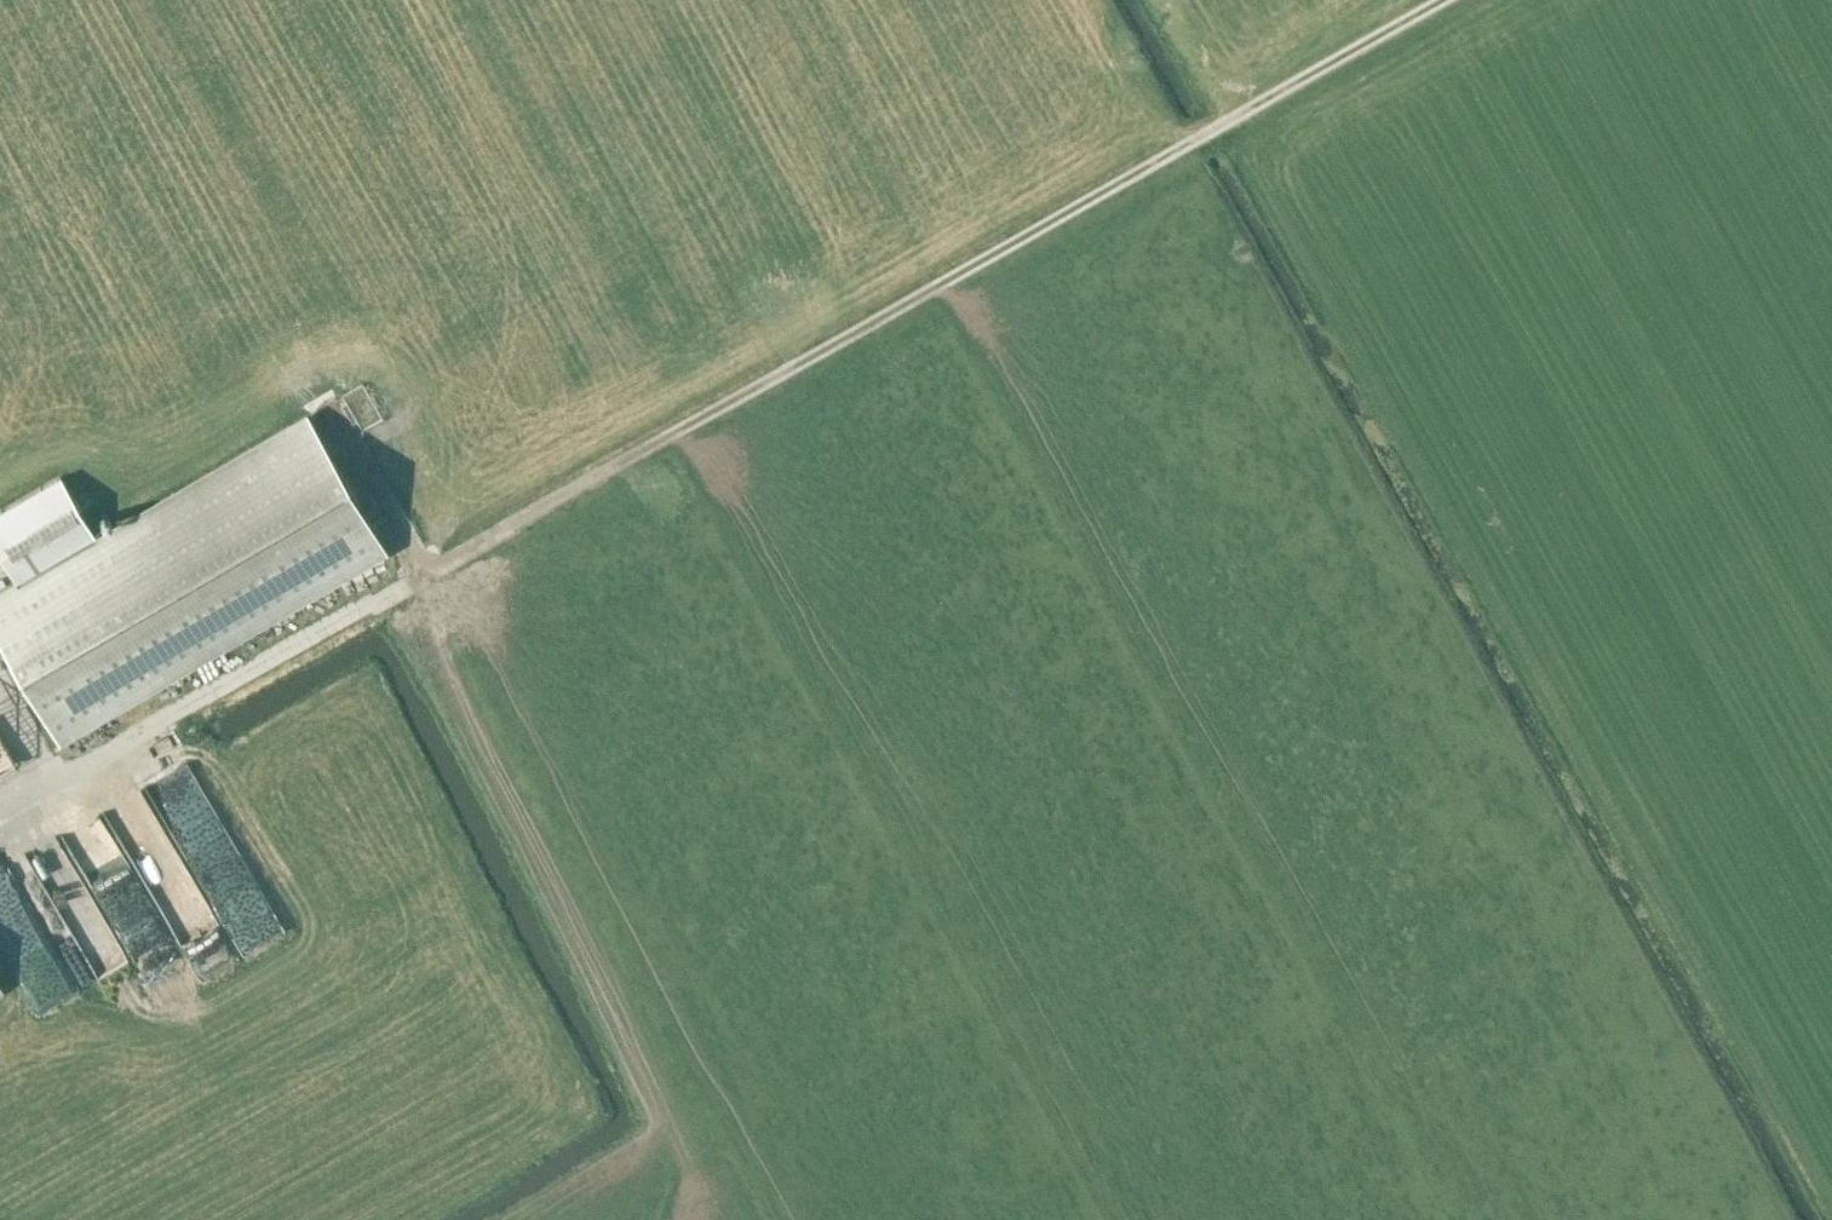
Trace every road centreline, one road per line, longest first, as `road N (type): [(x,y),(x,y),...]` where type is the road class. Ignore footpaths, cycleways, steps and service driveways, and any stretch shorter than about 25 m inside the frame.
road 1 (track): [(0,814),(1445,0)]

